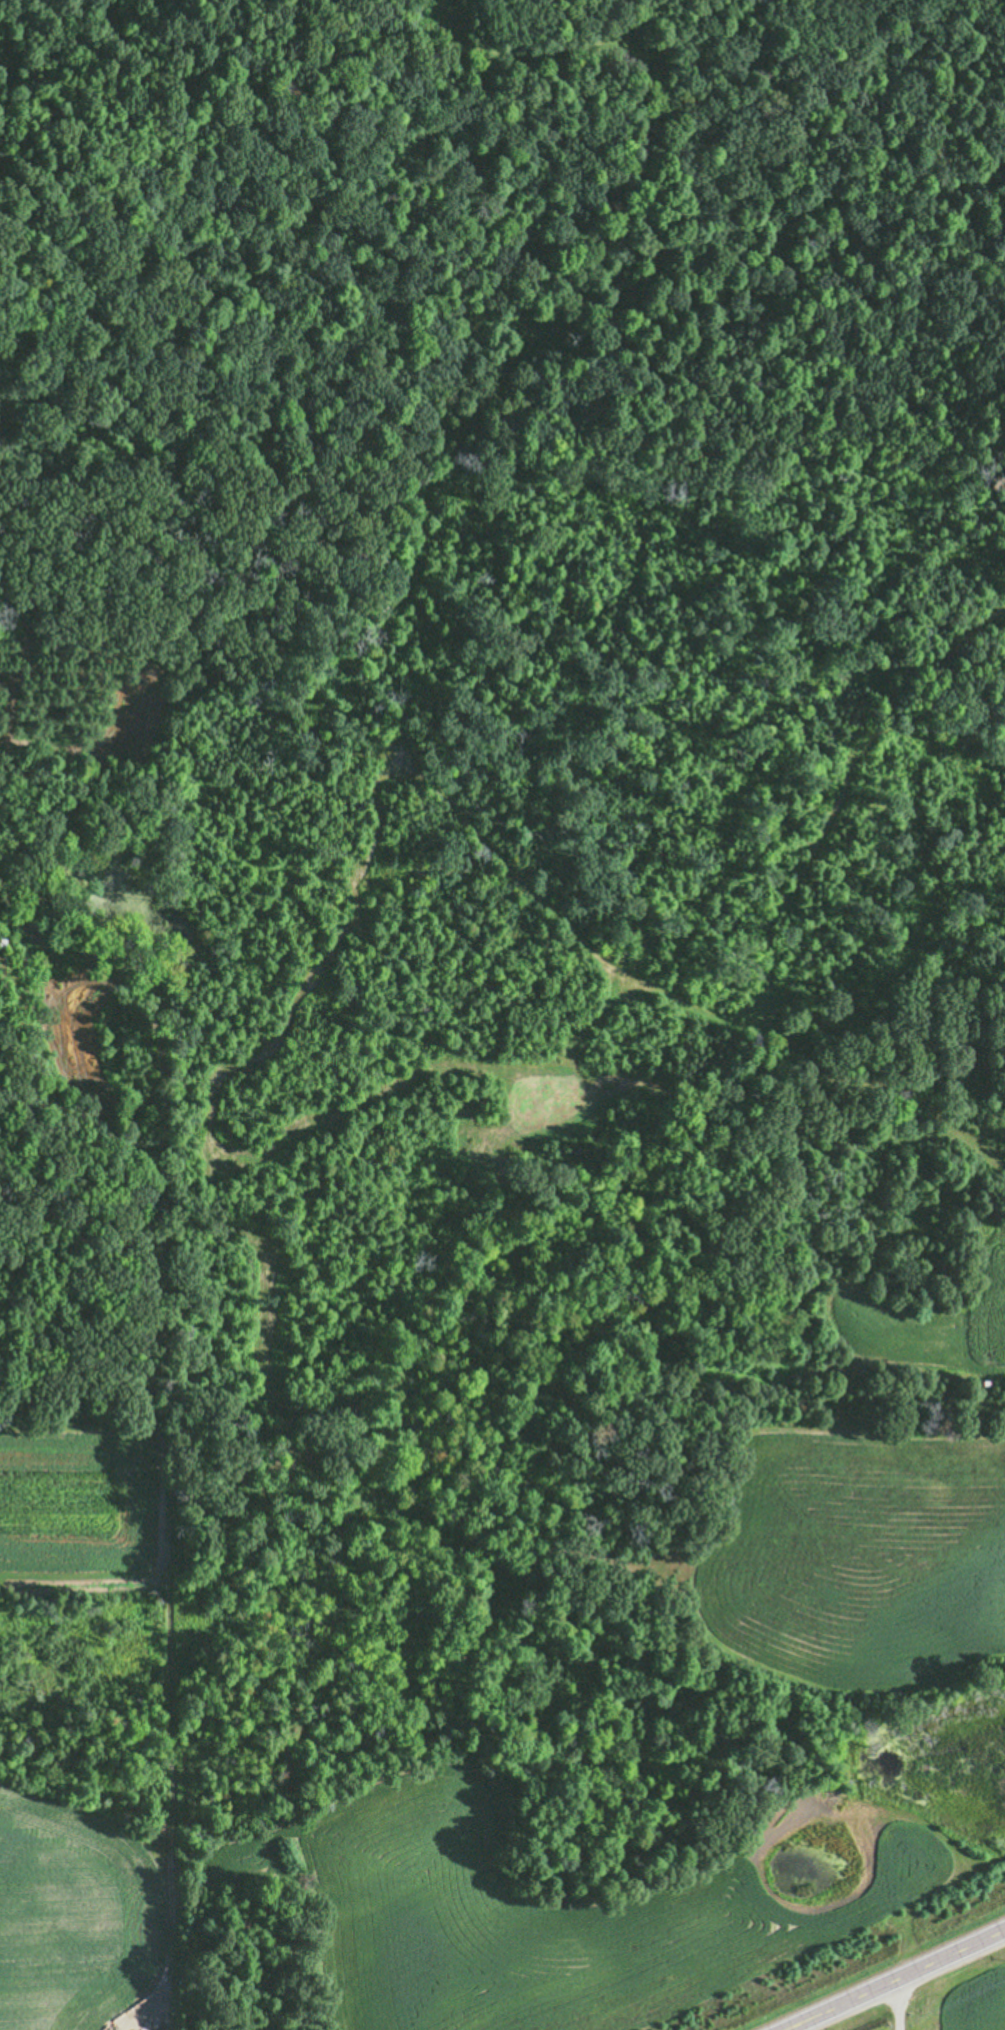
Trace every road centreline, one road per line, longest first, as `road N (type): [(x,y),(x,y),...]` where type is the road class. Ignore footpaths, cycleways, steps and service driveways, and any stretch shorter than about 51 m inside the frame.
road 1 (primary): [(782,2029),(1004,1928)]

